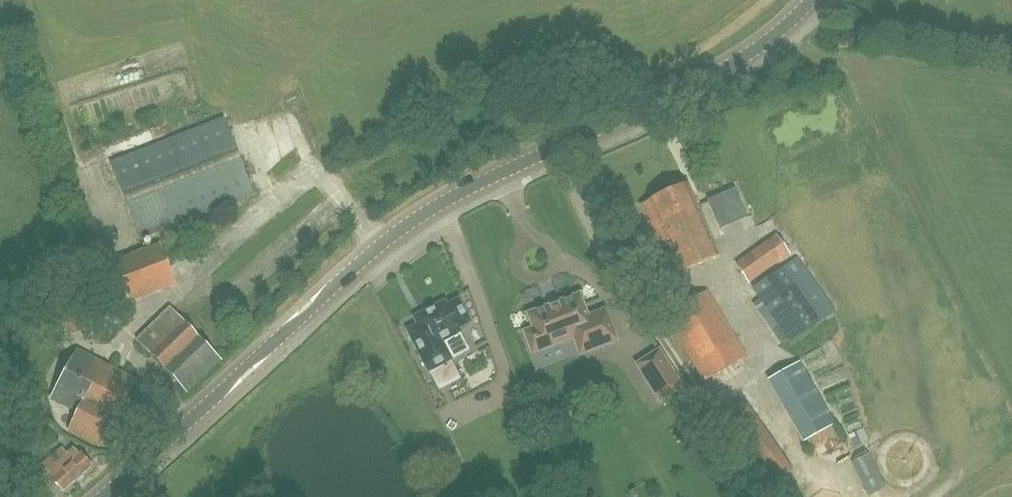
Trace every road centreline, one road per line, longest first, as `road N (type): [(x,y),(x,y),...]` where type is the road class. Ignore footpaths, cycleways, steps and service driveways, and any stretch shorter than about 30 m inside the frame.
road 1 (tertiary): [(105,496),(363,262),(440,205),(681,97),(746,60),(814,0)]

